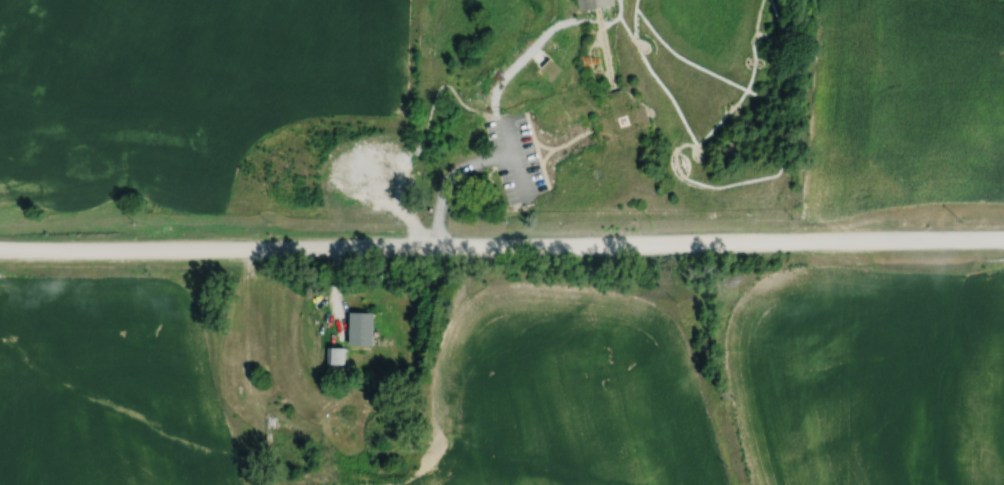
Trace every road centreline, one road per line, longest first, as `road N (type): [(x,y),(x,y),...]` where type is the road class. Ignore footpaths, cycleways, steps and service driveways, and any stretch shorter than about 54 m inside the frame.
road 1 (tertiary): [(1003,246),(0,257)]

